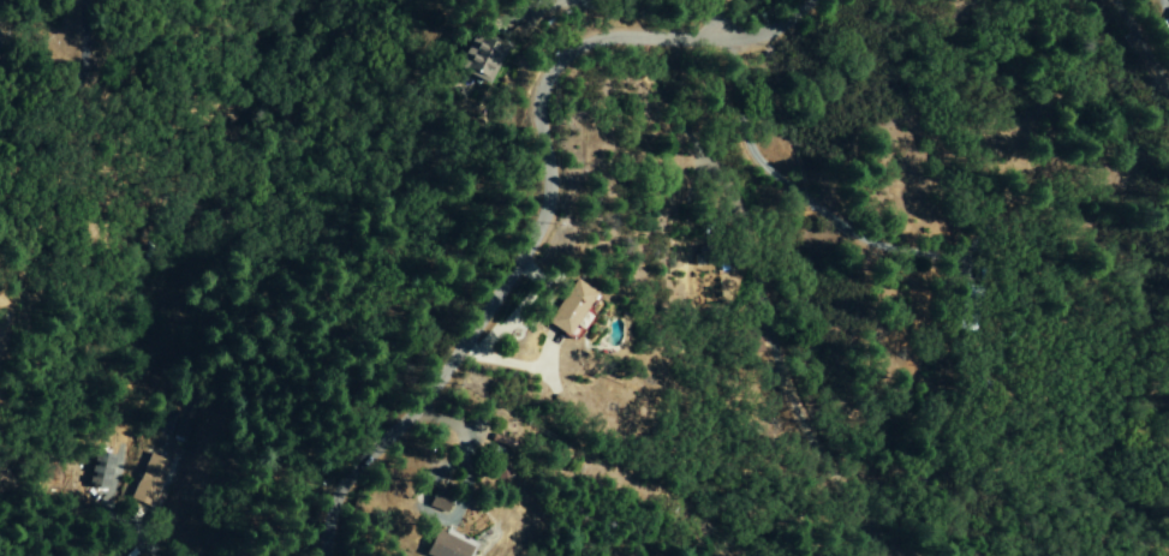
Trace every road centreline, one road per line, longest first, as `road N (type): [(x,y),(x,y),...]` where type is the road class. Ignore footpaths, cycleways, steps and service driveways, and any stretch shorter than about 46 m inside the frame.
road 1 (residential): [(320,555),(341,490),(441,377),(523,256),(548,201),(541,95),(556,67),(598,40),(751,38),(817,0)]
road 2 (residential): [(441,377),(78,226)]

